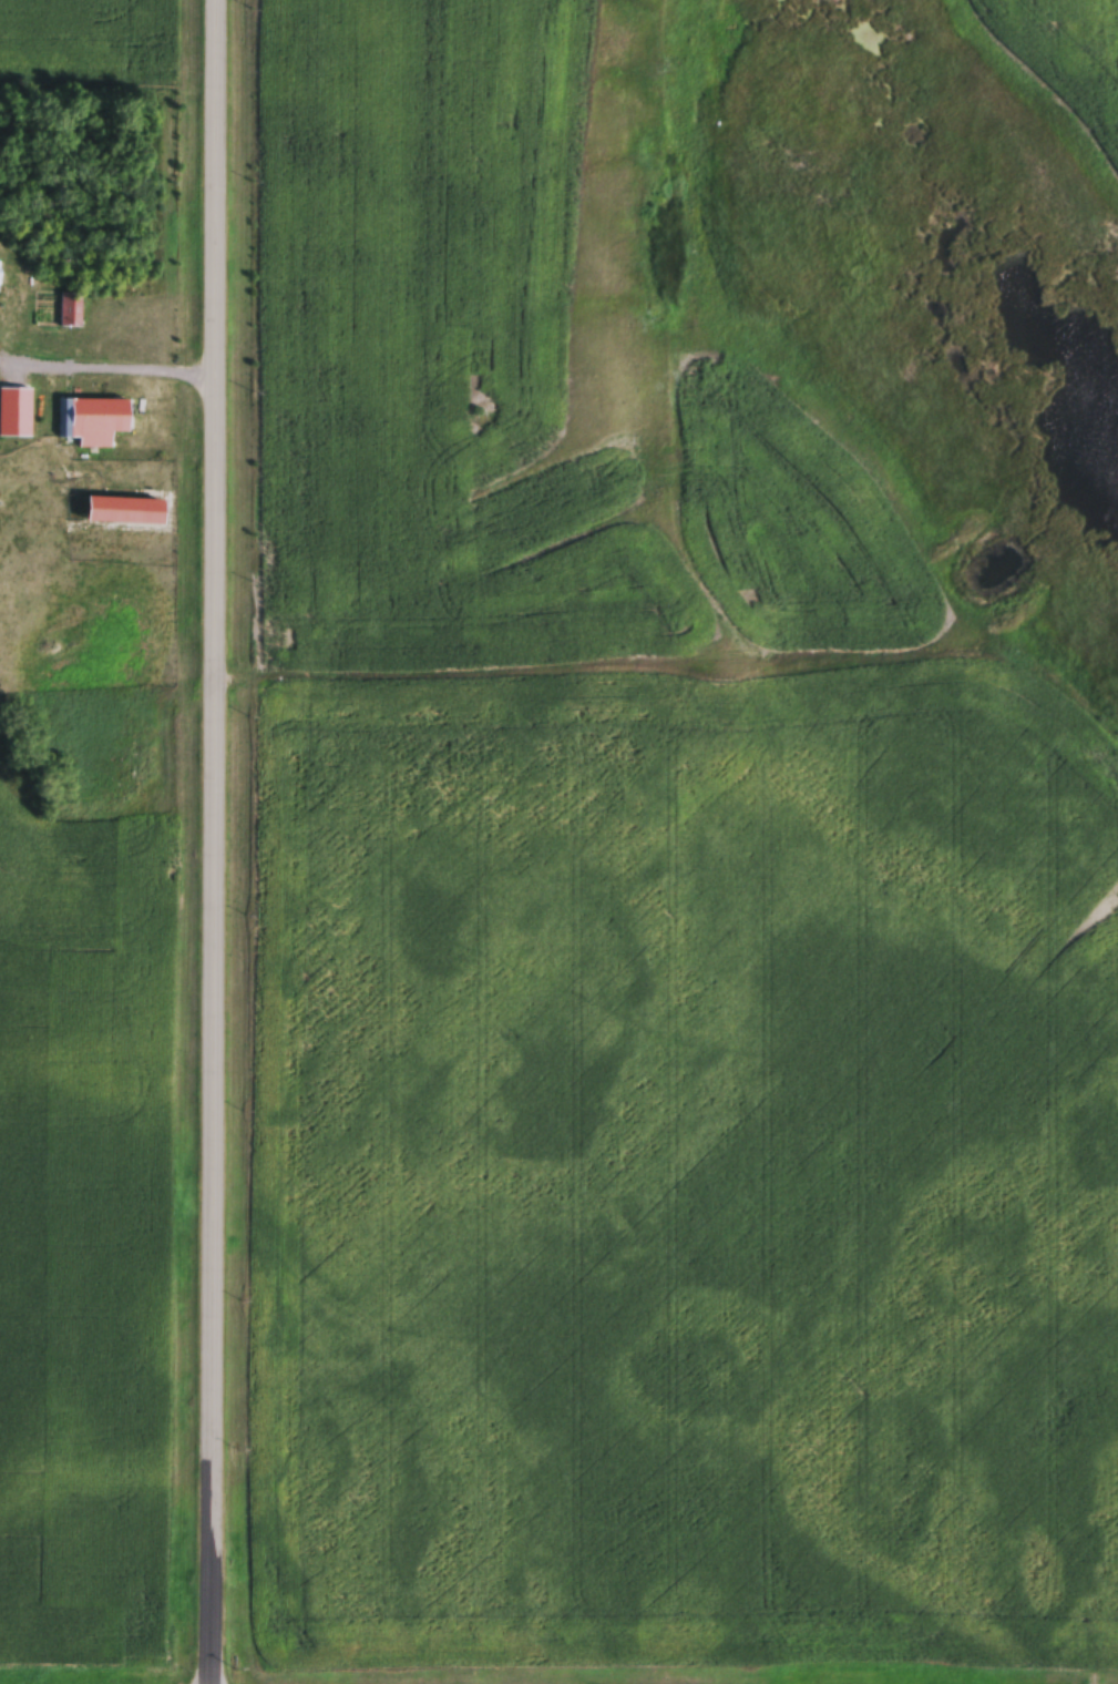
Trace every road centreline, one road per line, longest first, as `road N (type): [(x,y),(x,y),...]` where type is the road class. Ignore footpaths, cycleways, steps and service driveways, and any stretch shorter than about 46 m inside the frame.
road 1 (tertiary): [(210,1683),(217,0)]

